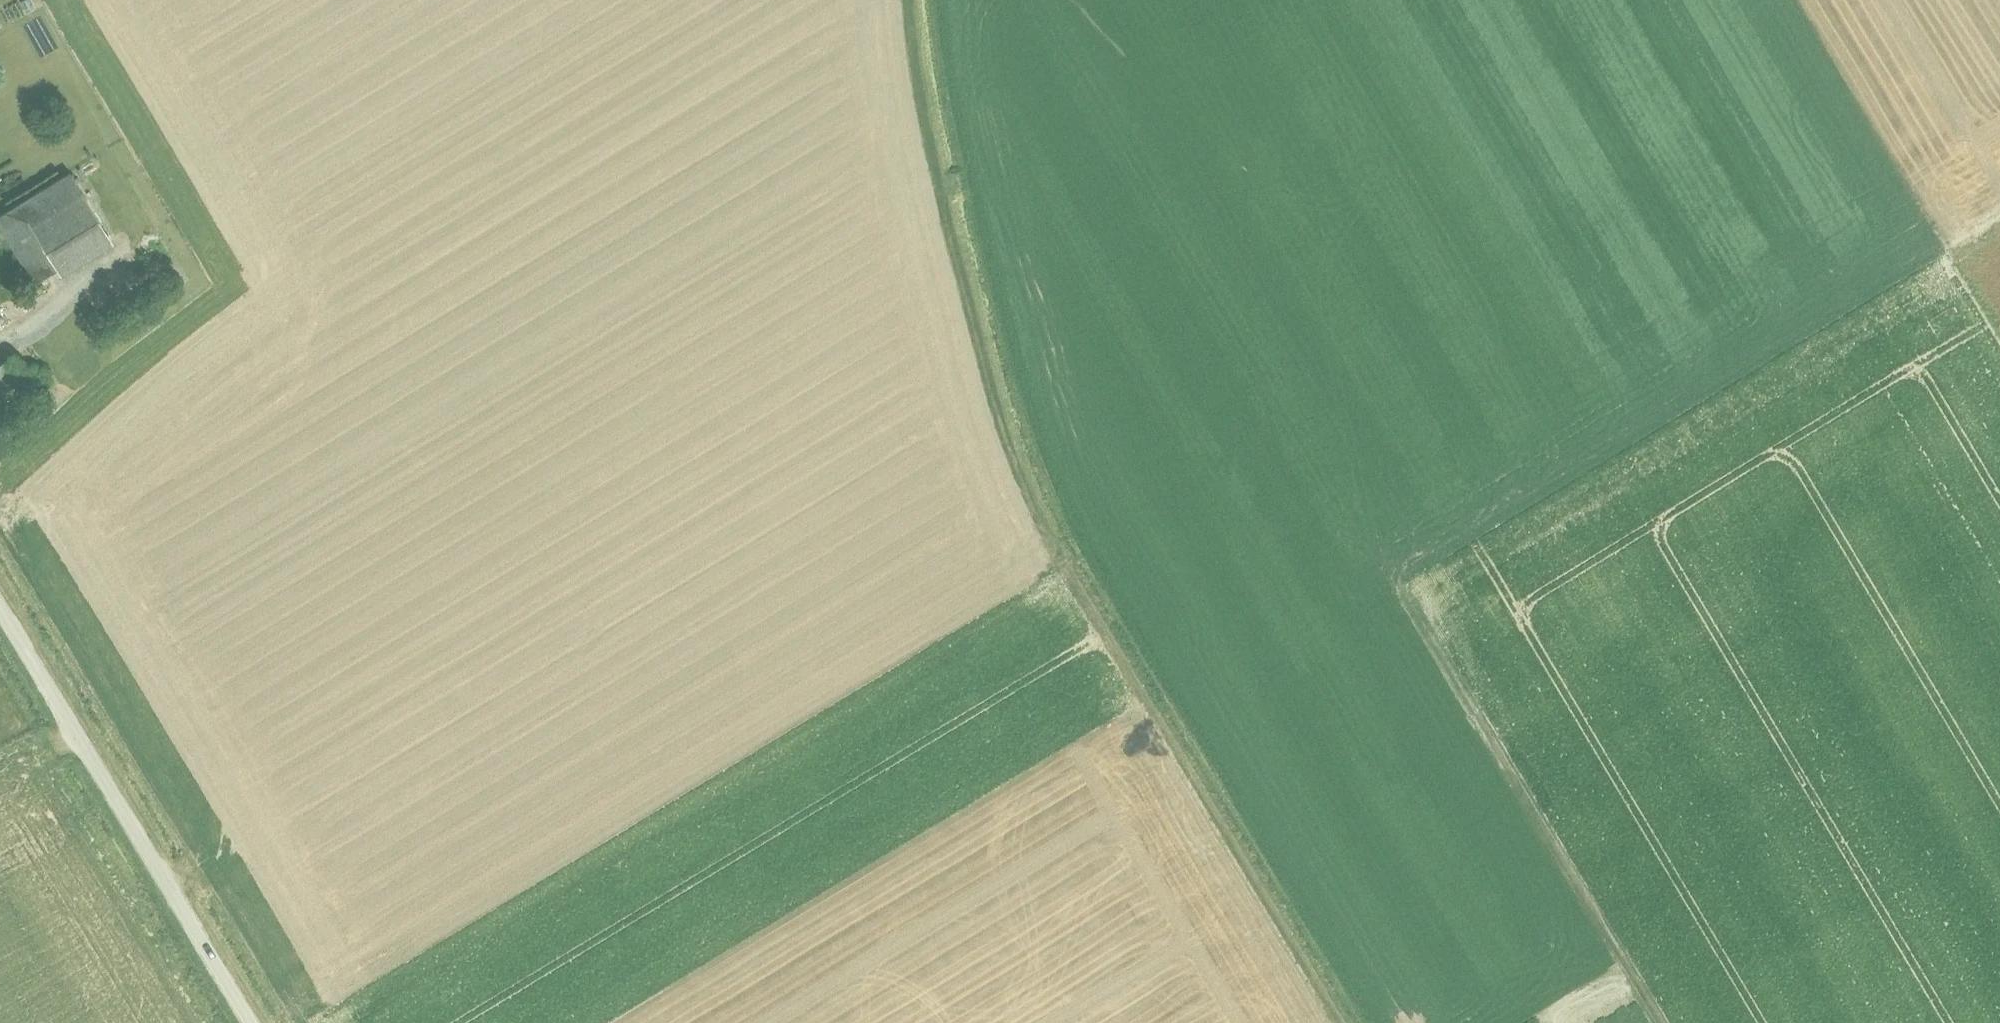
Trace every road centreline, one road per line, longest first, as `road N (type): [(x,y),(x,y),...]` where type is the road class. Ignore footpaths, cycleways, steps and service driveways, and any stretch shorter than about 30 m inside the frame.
road 1 (unclassified): [(251,1022),(0,607)]

